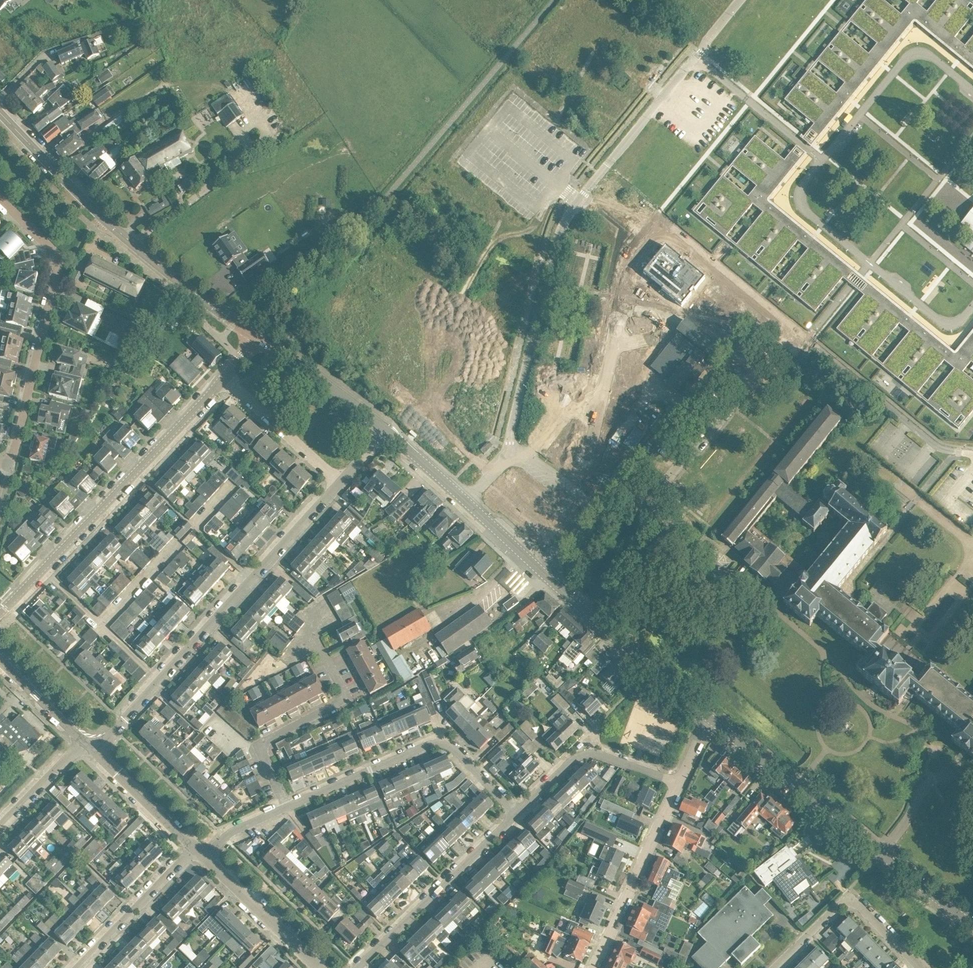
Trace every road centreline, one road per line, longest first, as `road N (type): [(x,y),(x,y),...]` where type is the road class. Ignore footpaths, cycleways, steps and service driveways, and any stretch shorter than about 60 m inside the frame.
road 1 (unclassified): [(696,57),(565,219),(502,464),(467,502)]
road 2 (unclassified): [(546,577),(611,499),(625,494),(649,504),(794,327)]
road 3 (residential): [(96,751),(343,481)]
road 4 (secondary): [(259,338),(143,252),(0,113)]
road 5 (tertiary): [(0,612),(225,377)]
road 6 (residential): [(0,201),(50,257),(10,457),(0,455)]
road 7 (residential): [(287,806),(424,740),(453,742),(518,811)]
road 8 (unclassified): [(518,811),(355,967)]
road 9 (secondary): [(879,853),(707,716)]
road 10 (secondary): [(707,716),(546,577)]
road 11 (residential): [(287,806),(257,747),(338,701),(341,687),(323,653)]
road 12 (residential): [(972,90),(934,58),(912,54),(823,159)]
road 13 (unclassified): [(972,454),(933,443),(807,337)]
road 14 (residential): [(601,967),(679,783)]
road 15 (unclassified): [(679,783),(594,749),(577,753),(518,811)]
road 16 (unclassified): [(319,967),(192,847)]
road 17 (unclassified): [(696,57),(823,159)]
road 18 (residential): [(80,962),(192,847)]
road 19 (residential): [(343,481),(225,377)]
road 20 (secondary): [(385,429),(259,338)]
road 21 (residential): [(823,159),(800,201),(869,263)]
road 22 (unclassified): [(192,847),(96,751)]
road 23 (unclassified): [(879,853),(928,783),(953,770),(972,776)]
road 24 (residential): [(869,263),(947,323),(972,304)]
road 25 (residential): [(0,828),(84,742)]

